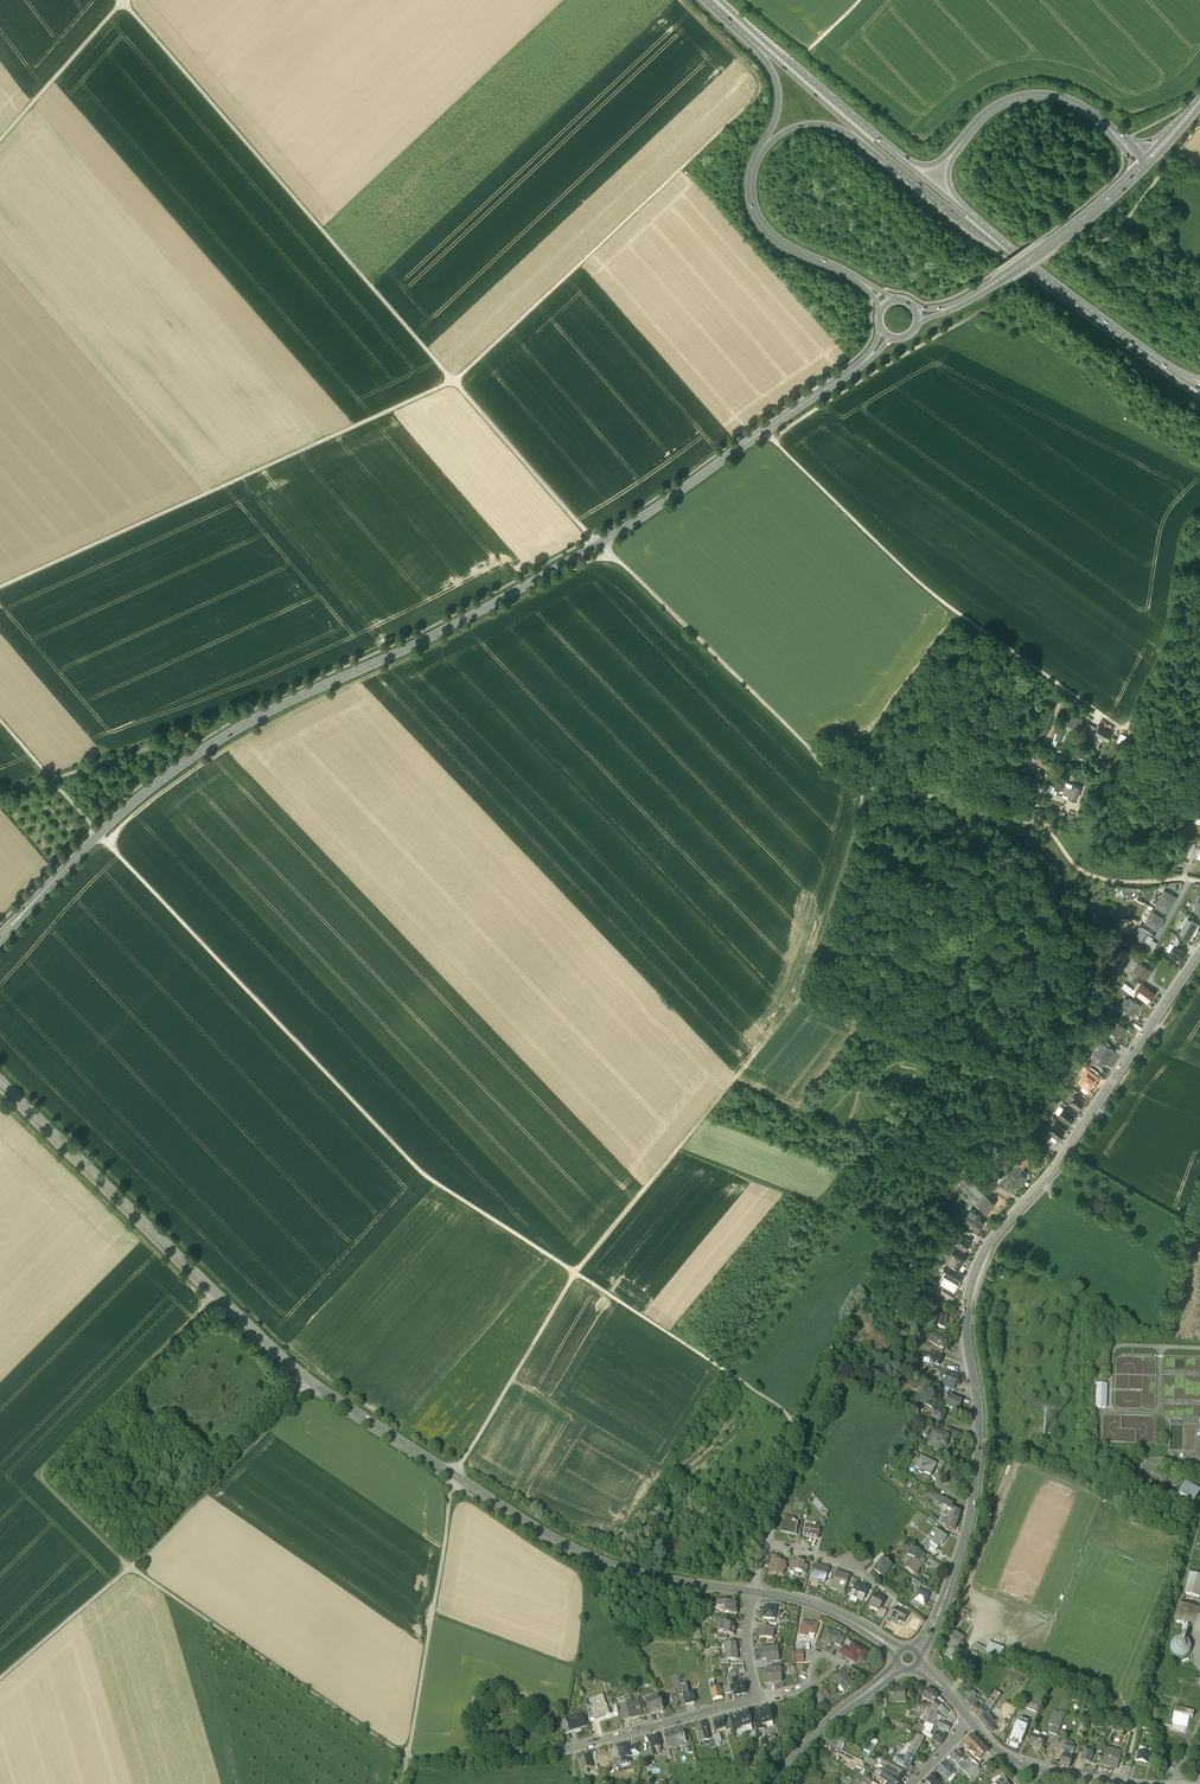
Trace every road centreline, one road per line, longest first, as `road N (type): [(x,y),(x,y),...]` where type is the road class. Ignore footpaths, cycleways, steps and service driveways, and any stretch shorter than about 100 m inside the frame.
road 1 (track): [(123,0),(551,492),(830,773),(865,788),(948,799),(961,793),(1018,810)]
road 2 (track): [(865,788),(798,1003),(575,1273),(456,1475),(402,1783)]
road 3 (track): [(0,586),(453,381),(758,98),(759,76),(680,0)]
road 4 (secondary): [(889,334),(862,365),(599,543),(188,760),(29,907)]
road 5 (track): [(778,1514),(796,1463),(785,1412),(425,1177),(100,834)]
road 6 (tertiary): [(0,1079),(247,1325),(340,1402),(598,1557),(752,1590)]
road 7 (tertiary): [(1199,952),(973,1277),(967,1319),(979,1430),(971,1508),(952,1576),(915,1651)]
road 8 (track): [(613,555),(265,726),(170,786),(108,843)]
road 9 (track): [(765,429),(937,596),(1128,732)]
road 10 (track): [(677,1149),(888,1230),(791,1419)]
road 11 (track): [(216,1293),(43,1470),(43,1482),(129,1567)]
road 12 (track): [(129,1567),(407,1758)]
road 13 (track): [(206,1304),(0,1100)]
road 14 (track): [(762,1526),(512,1380)]
road 15 (trunk): [(968,221),(1199,395)]
road 16 (track): [(774,440),(1005,297)]
road 17 (track): [(129,1567),(313,1383)]
road 18 (trunk): [(887,305),(765,227),(750,182),(767,144)]
road 19 (track): [(1128,732),(1167,657),(1183,542),(1199,518)]
road 20 (residential): [(758,1696),(566,1749)]
road 21 (track): [(1199,120),(1131,215),(1072,260)]
road 22 (track): [(0,141),(124,0)]
road 23 (track): [(0,797),(172,740)]
road 24 (tertiary): [(773,1783),(817,1730),(899,1664)]
road 25 (trunk): [(960,146),(999,107),(1035,97),(1068,101),(1107,127)]
road 26 (track): [(0,1677),(129,1567)]
road 27 (tertiary): [(752,1590),(825,1608),(900,1652)]
road 28 (track): [(566,1749),(449,1764),(407,1758)]
road 29 (secondary): [(1020,267),(1141,168)]
road 30 (track): [(0,720),(100,834)]
road 31 (track): [(860,0),(811,48),(747,0)]
road 32 (trunk): [(759,42),(869,139)]
road 33 (track): [(1087,251),(1155,313),(1199,337)]

